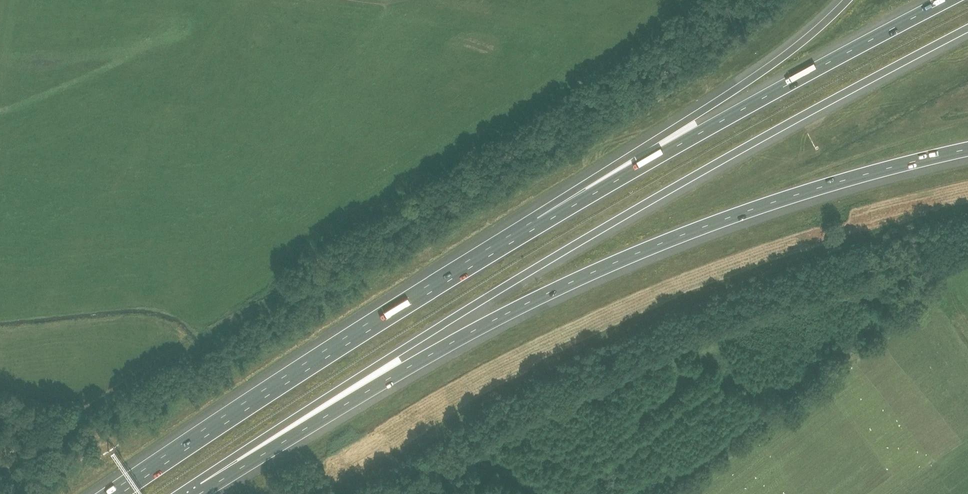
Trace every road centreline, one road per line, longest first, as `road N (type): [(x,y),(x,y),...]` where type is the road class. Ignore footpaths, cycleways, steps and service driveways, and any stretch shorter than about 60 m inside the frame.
road 1 (motorway): [(202,487),(292,420),(557,255),(967,28)]
road 2 (motorway): [(202,487),(566,284),(773,203),(967,150)]
road 3 (motorway): [(539,222),(115,493)]
road 4 (motorway): [(948,0),(539,222)]
road 5 (motorway): [(848,0),(787,54),(539,222)]

